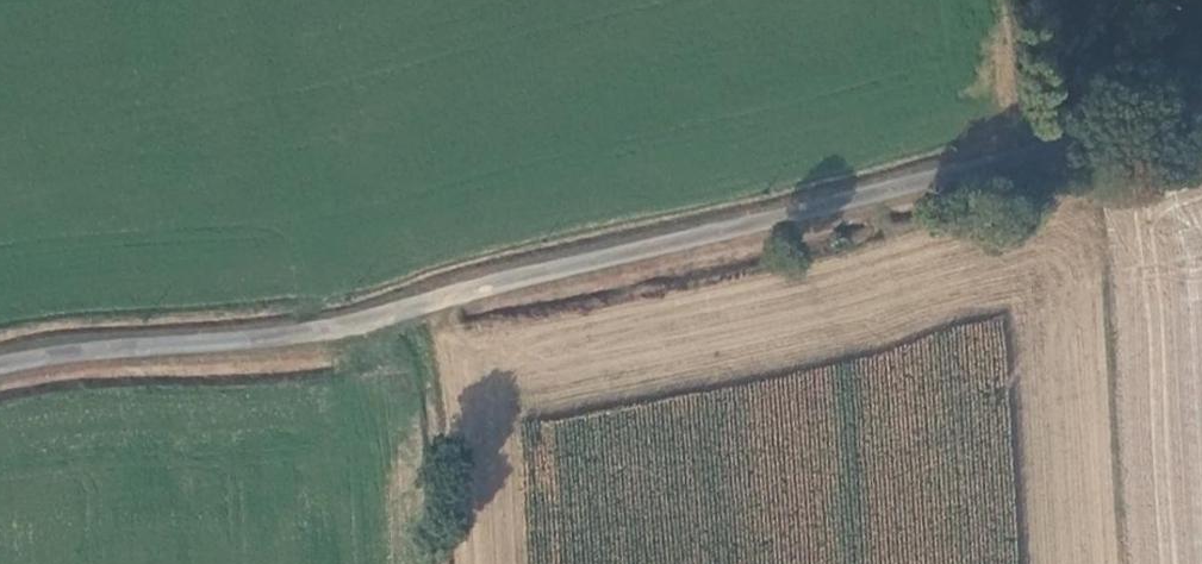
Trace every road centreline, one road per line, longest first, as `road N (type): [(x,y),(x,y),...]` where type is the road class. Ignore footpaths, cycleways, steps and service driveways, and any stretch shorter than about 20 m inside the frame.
road 1 (unclassified): [(1201,106),(368,319),(226,340),(77,349),(0,365)]

